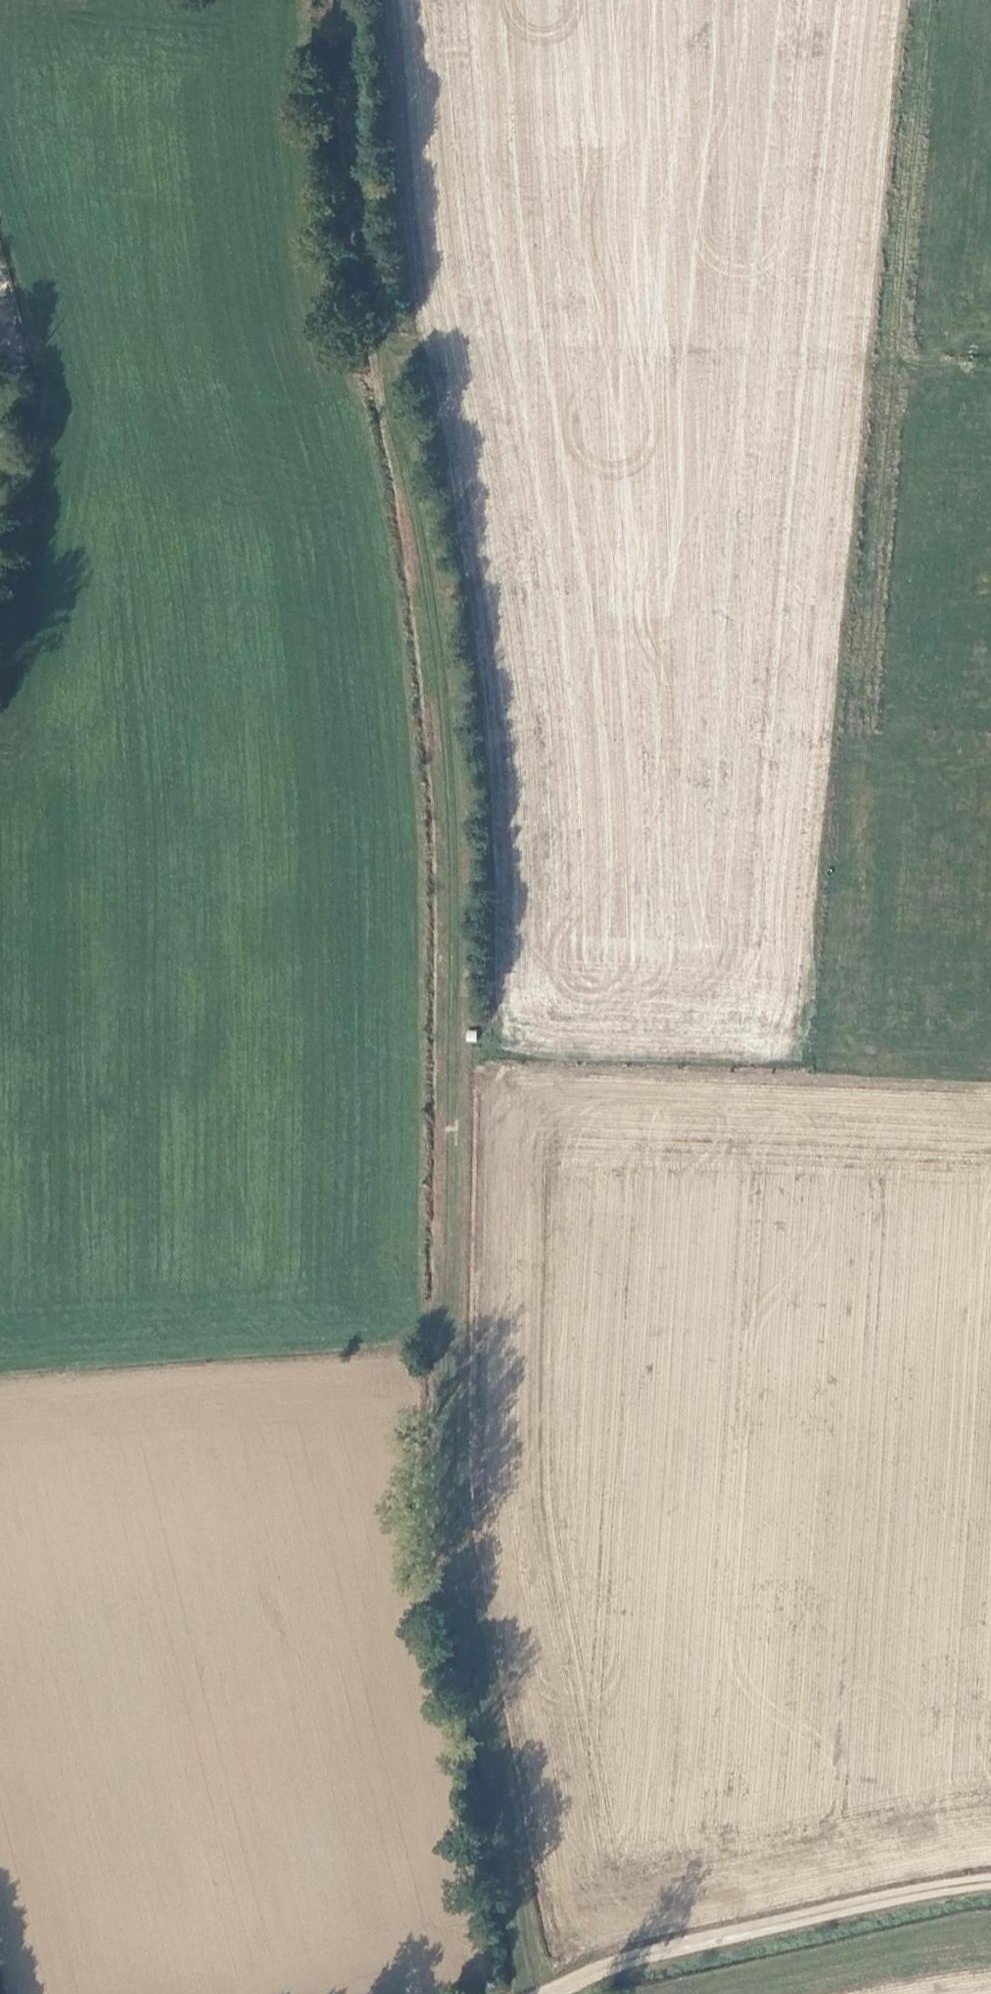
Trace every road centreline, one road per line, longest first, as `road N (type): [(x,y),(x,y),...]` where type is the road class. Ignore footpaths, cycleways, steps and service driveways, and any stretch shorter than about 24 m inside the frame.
road 1 (track): [(341,0),(371,311),(436,634),(456,928),(453,1581),(524,1927),(545,1993)]
road 2 (track): [(561,1993),(659,1946),(990,1881)]

